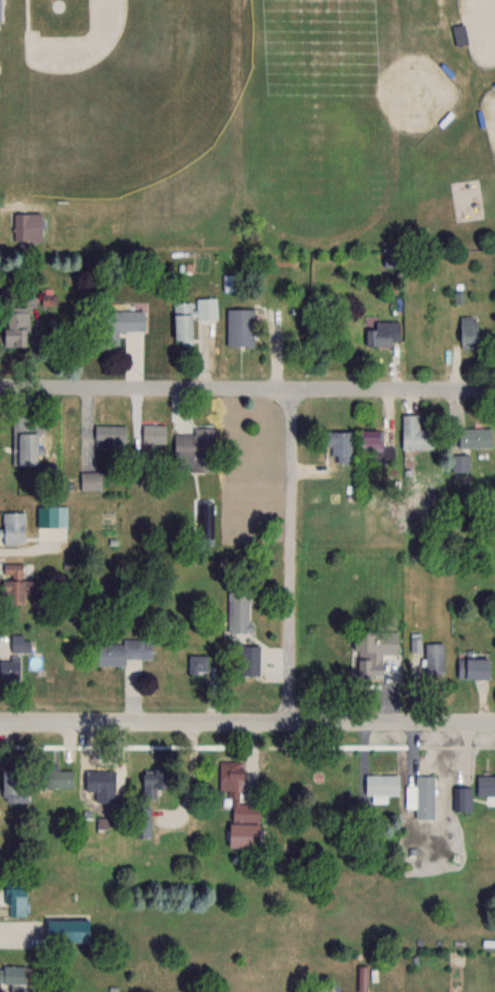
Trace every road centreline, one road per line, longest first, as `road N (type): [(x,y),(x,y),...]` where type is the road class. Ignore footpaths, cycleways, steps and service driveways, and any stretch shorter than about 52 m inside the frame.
road 1 (residential): [(494,390),(0,389)]
road 2 (residential): [(494,723),(0,723)]
road 3 (residential): [(289,722),(290,389)]

